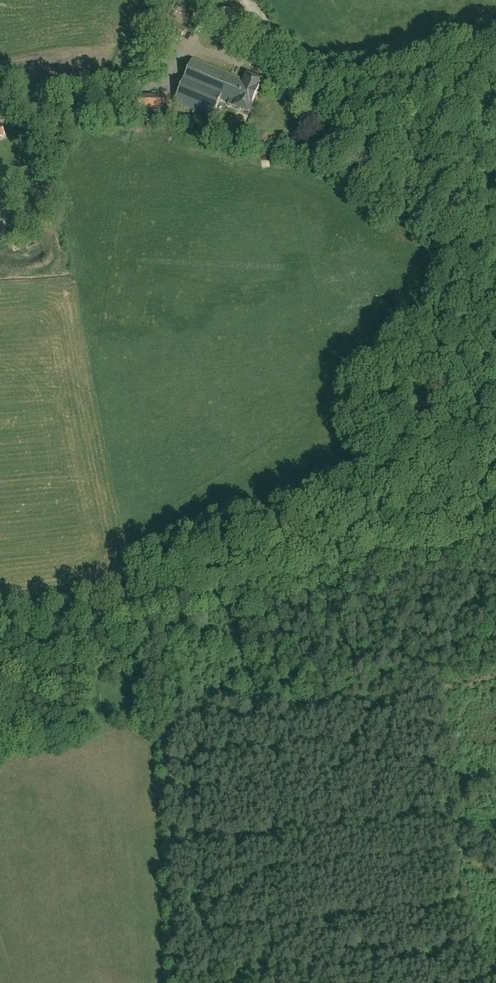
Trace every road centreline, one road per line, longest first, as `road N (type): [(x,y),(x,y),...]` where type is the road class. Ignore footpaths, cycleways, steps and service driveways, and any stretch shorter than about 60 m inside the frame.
road 1 (track): [(495,540),(156,605)]
road 2 (track): [(156,605),(0,623)]

